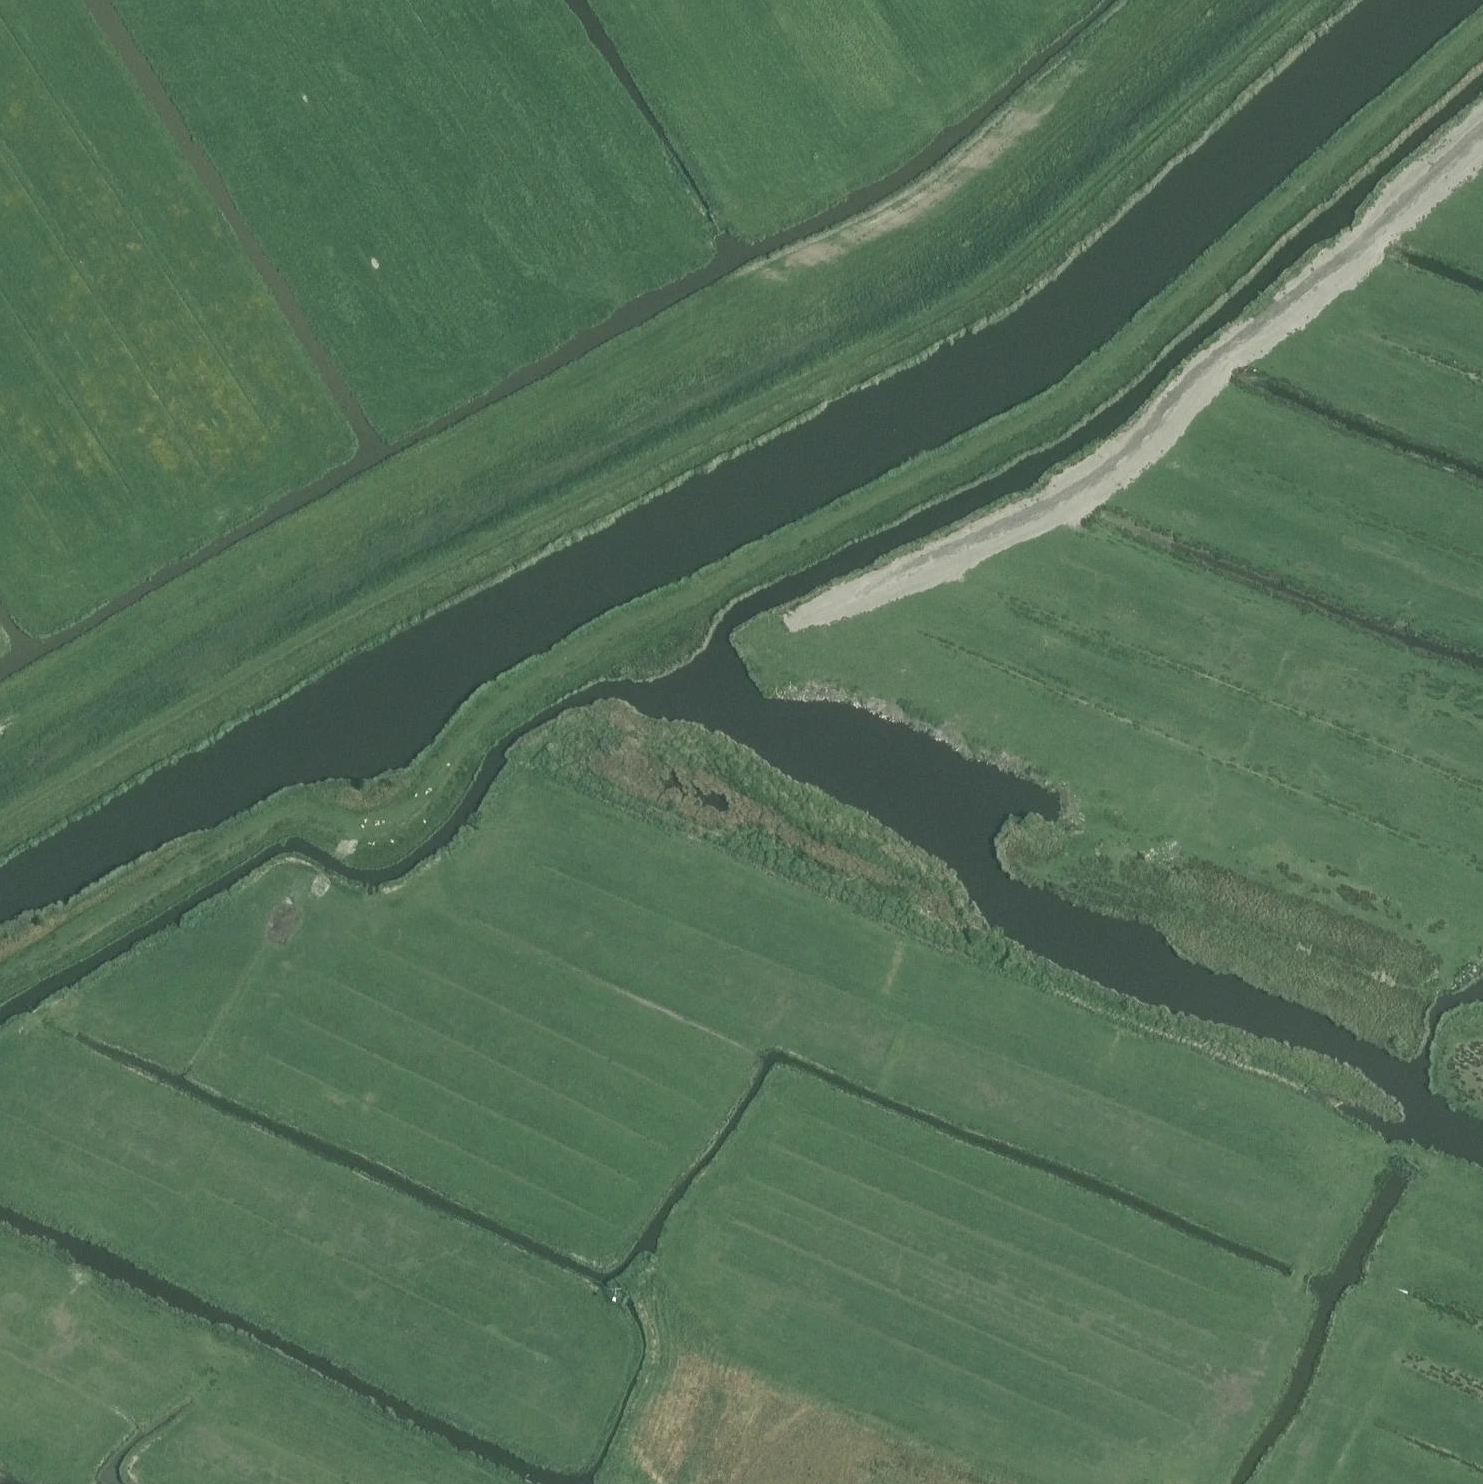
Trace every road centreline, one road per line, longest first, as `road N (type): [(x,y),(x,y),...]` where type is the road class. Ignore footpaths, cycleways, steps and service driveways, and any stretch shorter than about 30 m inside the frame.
road 1 (track): [(1327,270),(1482,130)]

